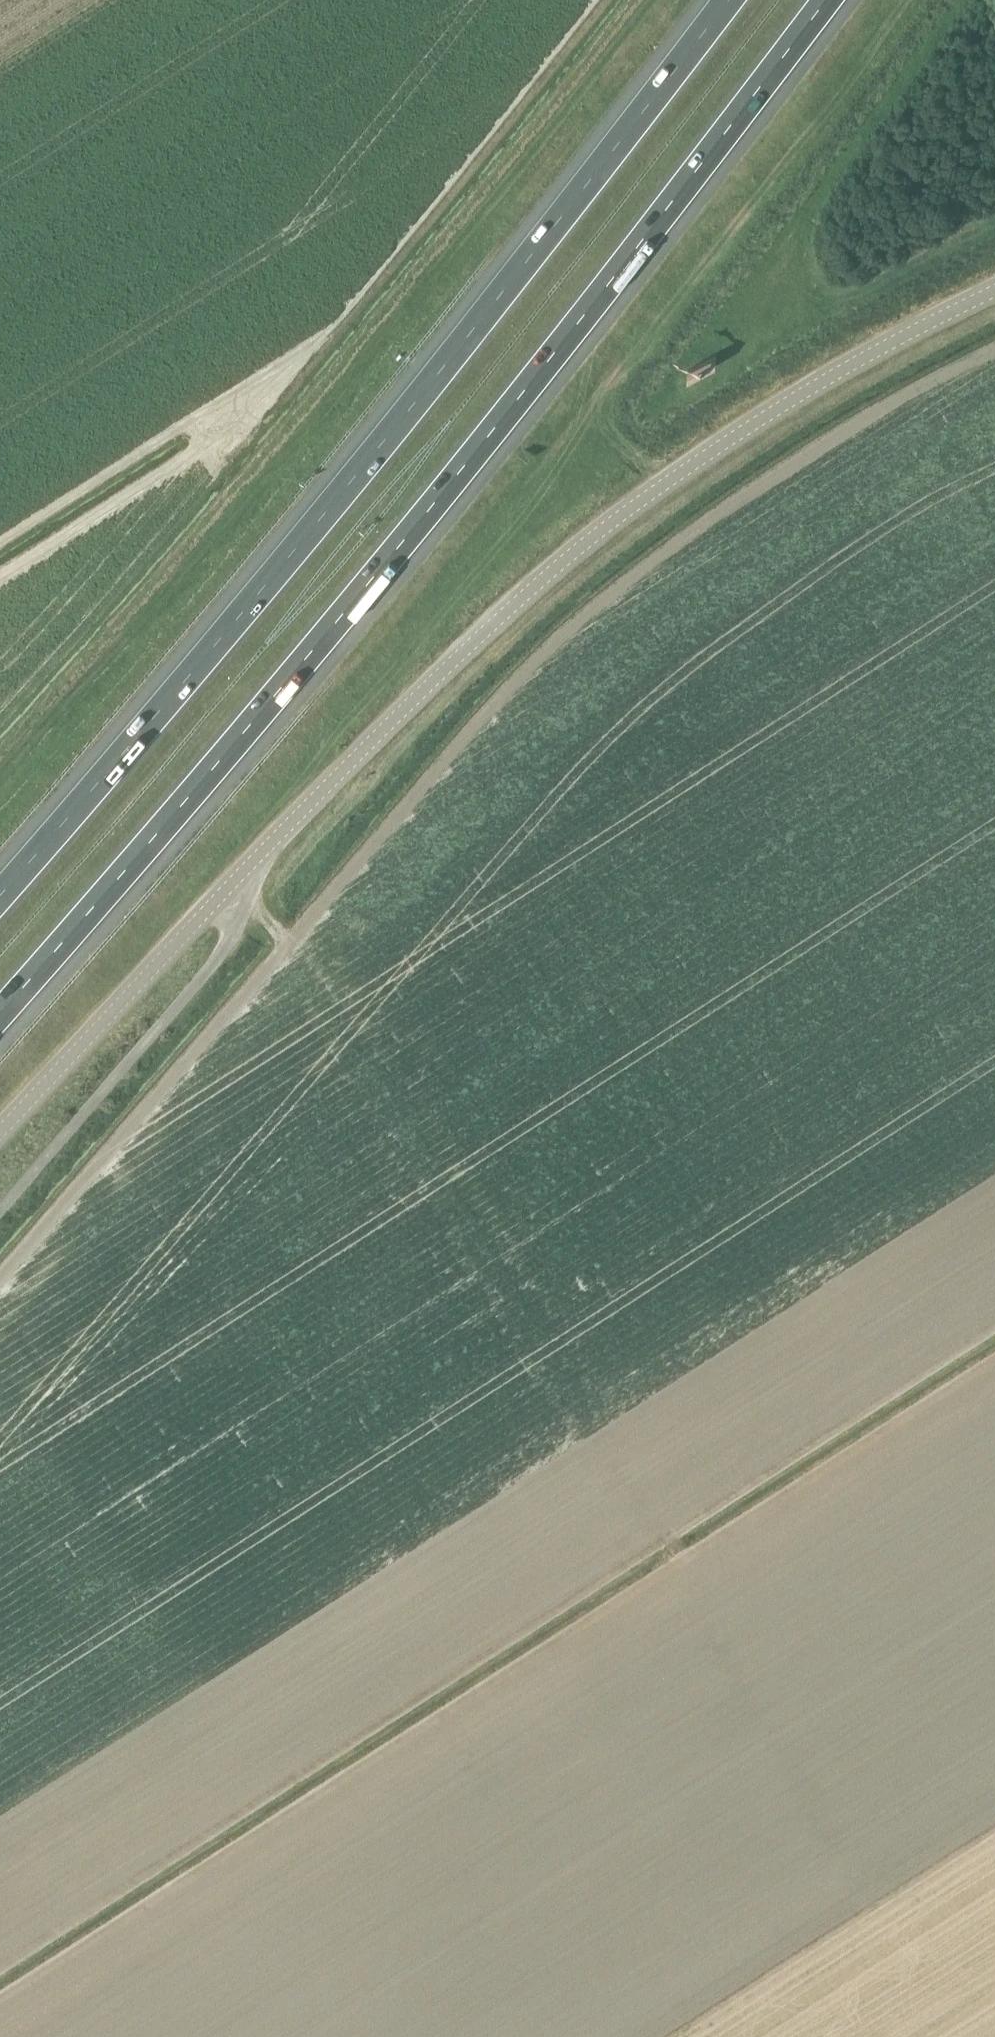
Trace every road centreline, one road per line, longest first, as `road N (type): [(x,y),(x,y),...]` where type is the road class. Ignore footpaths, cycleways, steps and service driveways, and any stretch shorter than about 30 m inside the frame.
road 1 (motorway): [(0,1013),(180,809),(533,378),(826,0)]
road 2 (motorway): [(727,0),(279,567),(0,896)]
road 3 (unclassified): [(241,875),(558,564),(767,416),(994,290)]
road 4 (unclassified): [(241,875),(230,937),(212,964),(0,1210)]
road 5 (unclassified): [(0,1132),(241,875)]

